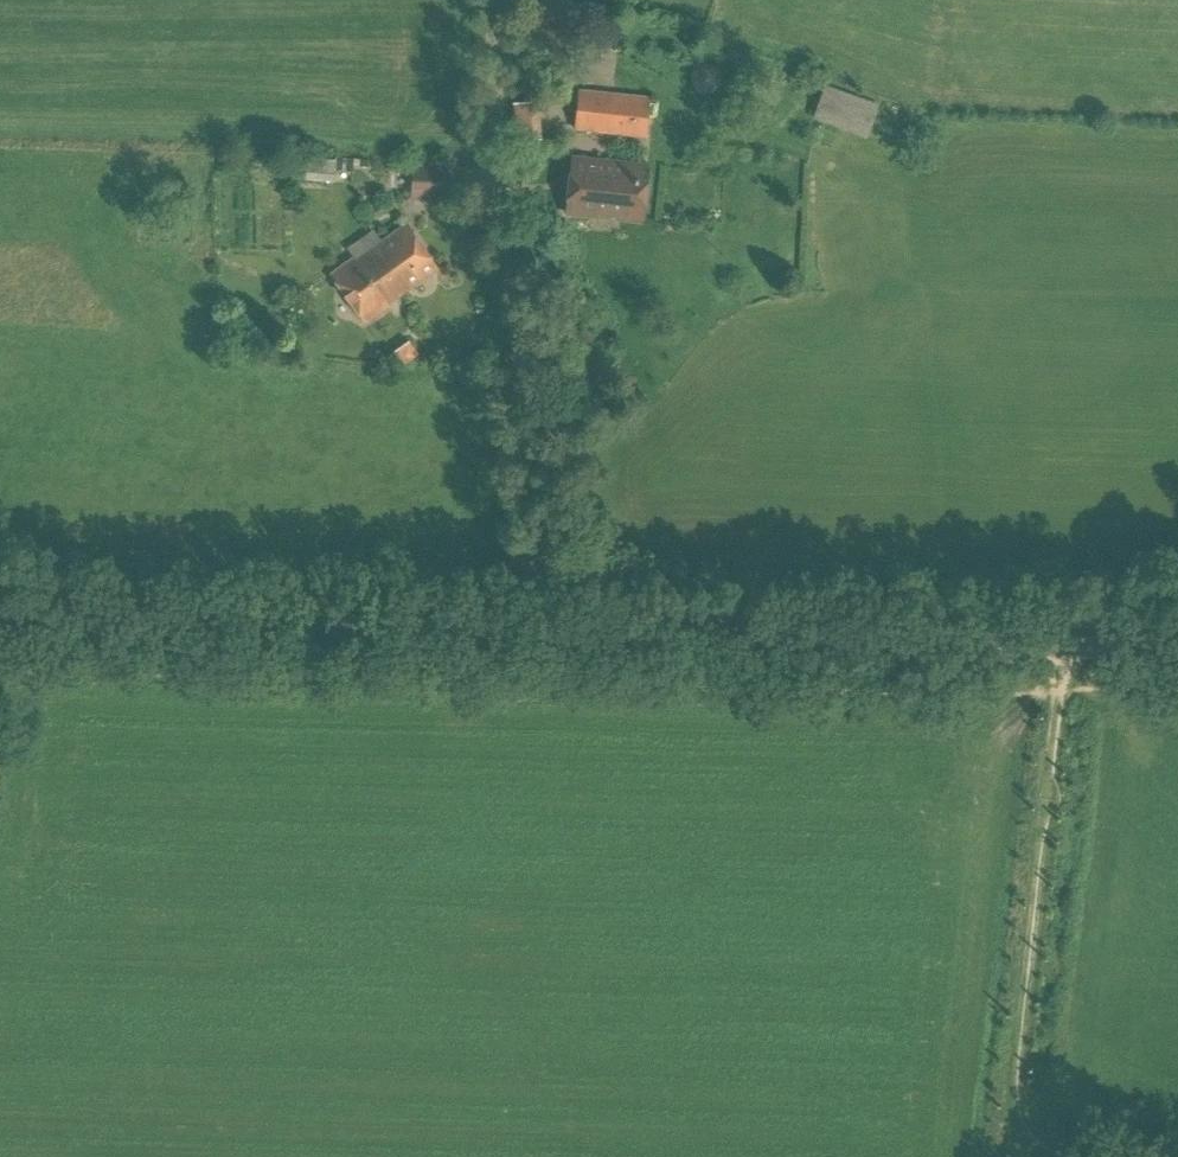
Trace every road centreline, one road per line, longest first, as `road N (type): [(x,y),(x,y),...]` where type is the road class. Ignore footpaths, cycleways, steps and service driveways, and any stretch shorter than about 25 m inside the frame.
road 1 (tertiary): [(1177,645),(535,626)]
road 2 (unclassified): [(535,626),(500,0)]
road 3 (tertiary): [(535,626),(0,611)]

